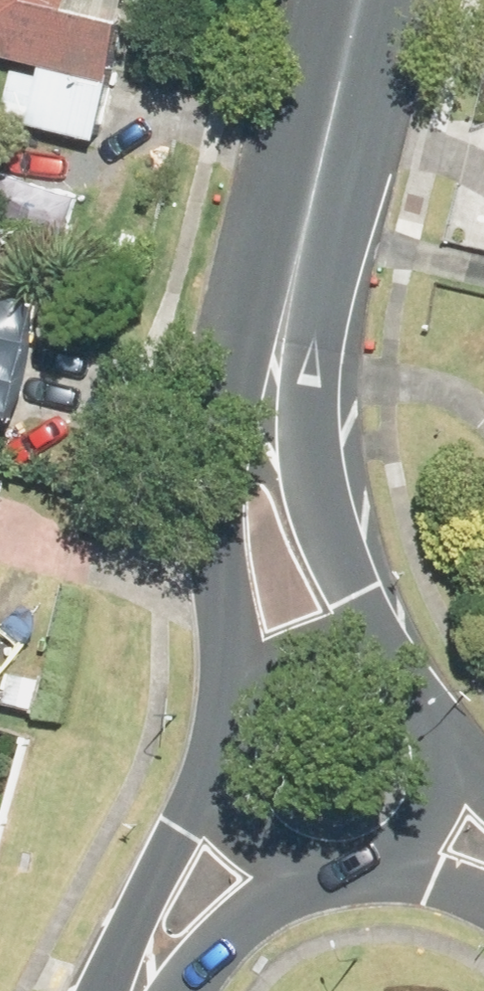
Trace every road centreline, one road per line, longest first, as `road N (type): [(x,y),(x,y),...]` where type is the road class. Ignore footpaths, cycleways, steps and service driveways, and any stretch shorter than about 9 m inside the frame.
road 1 (tertiary): [(241,696),(222,523),(232,453),(299,257)]
road 2 (tertiary): [(299,257),(296,371),(313,493),(355,604),(404,674)]
road 3 (tertiary): [(353,0),(299,257)]
road 4 (tertiary): [(123,990),(222,761)]
road 5 (tertiary): [(334,869),(229,924),(170,990)]
road 6 (tertiary): [(241,696),(267,670),(300,653),(336,648),(372,655),(404,674)]
road 7 (tertiary): [(334,869),(269,848),(228,794),(222,761)]
road 8 (tertiary): [(442,739),(442,777),(429,813),(405,843),(371,862)]

